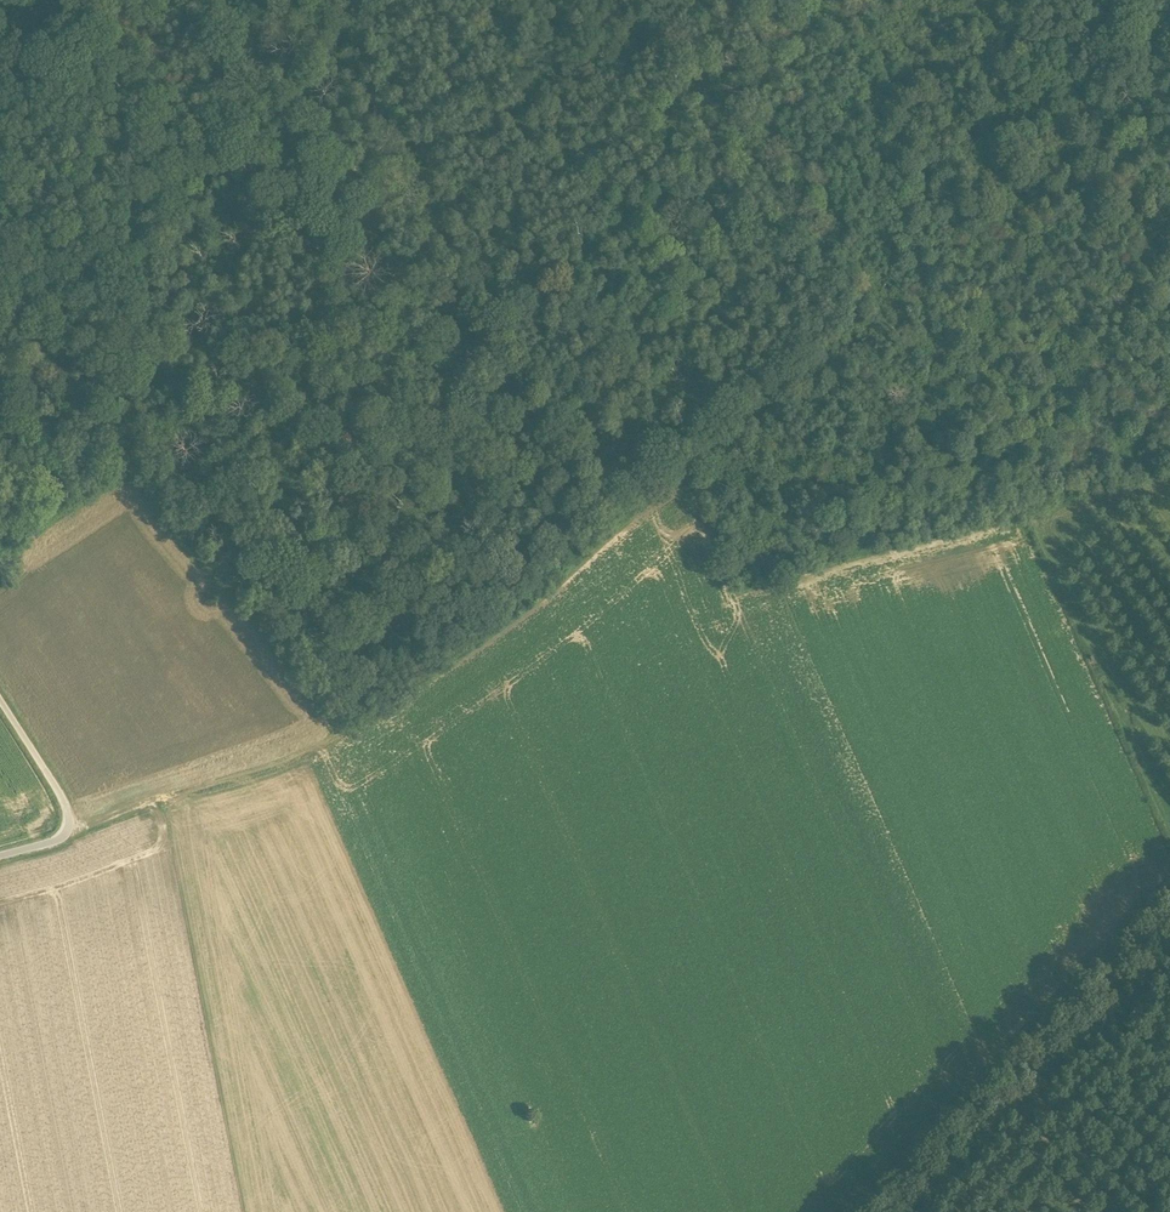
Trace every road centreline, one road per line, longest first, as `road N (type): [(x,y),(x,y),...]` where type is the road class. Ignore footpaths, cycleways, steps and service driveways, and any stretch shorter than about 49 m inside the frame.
road 1 (unclassified): [(888,1211),(1169,918)]
road 2 (unclassified): [(0,857),(65,836),(68,811),(0,704)]

